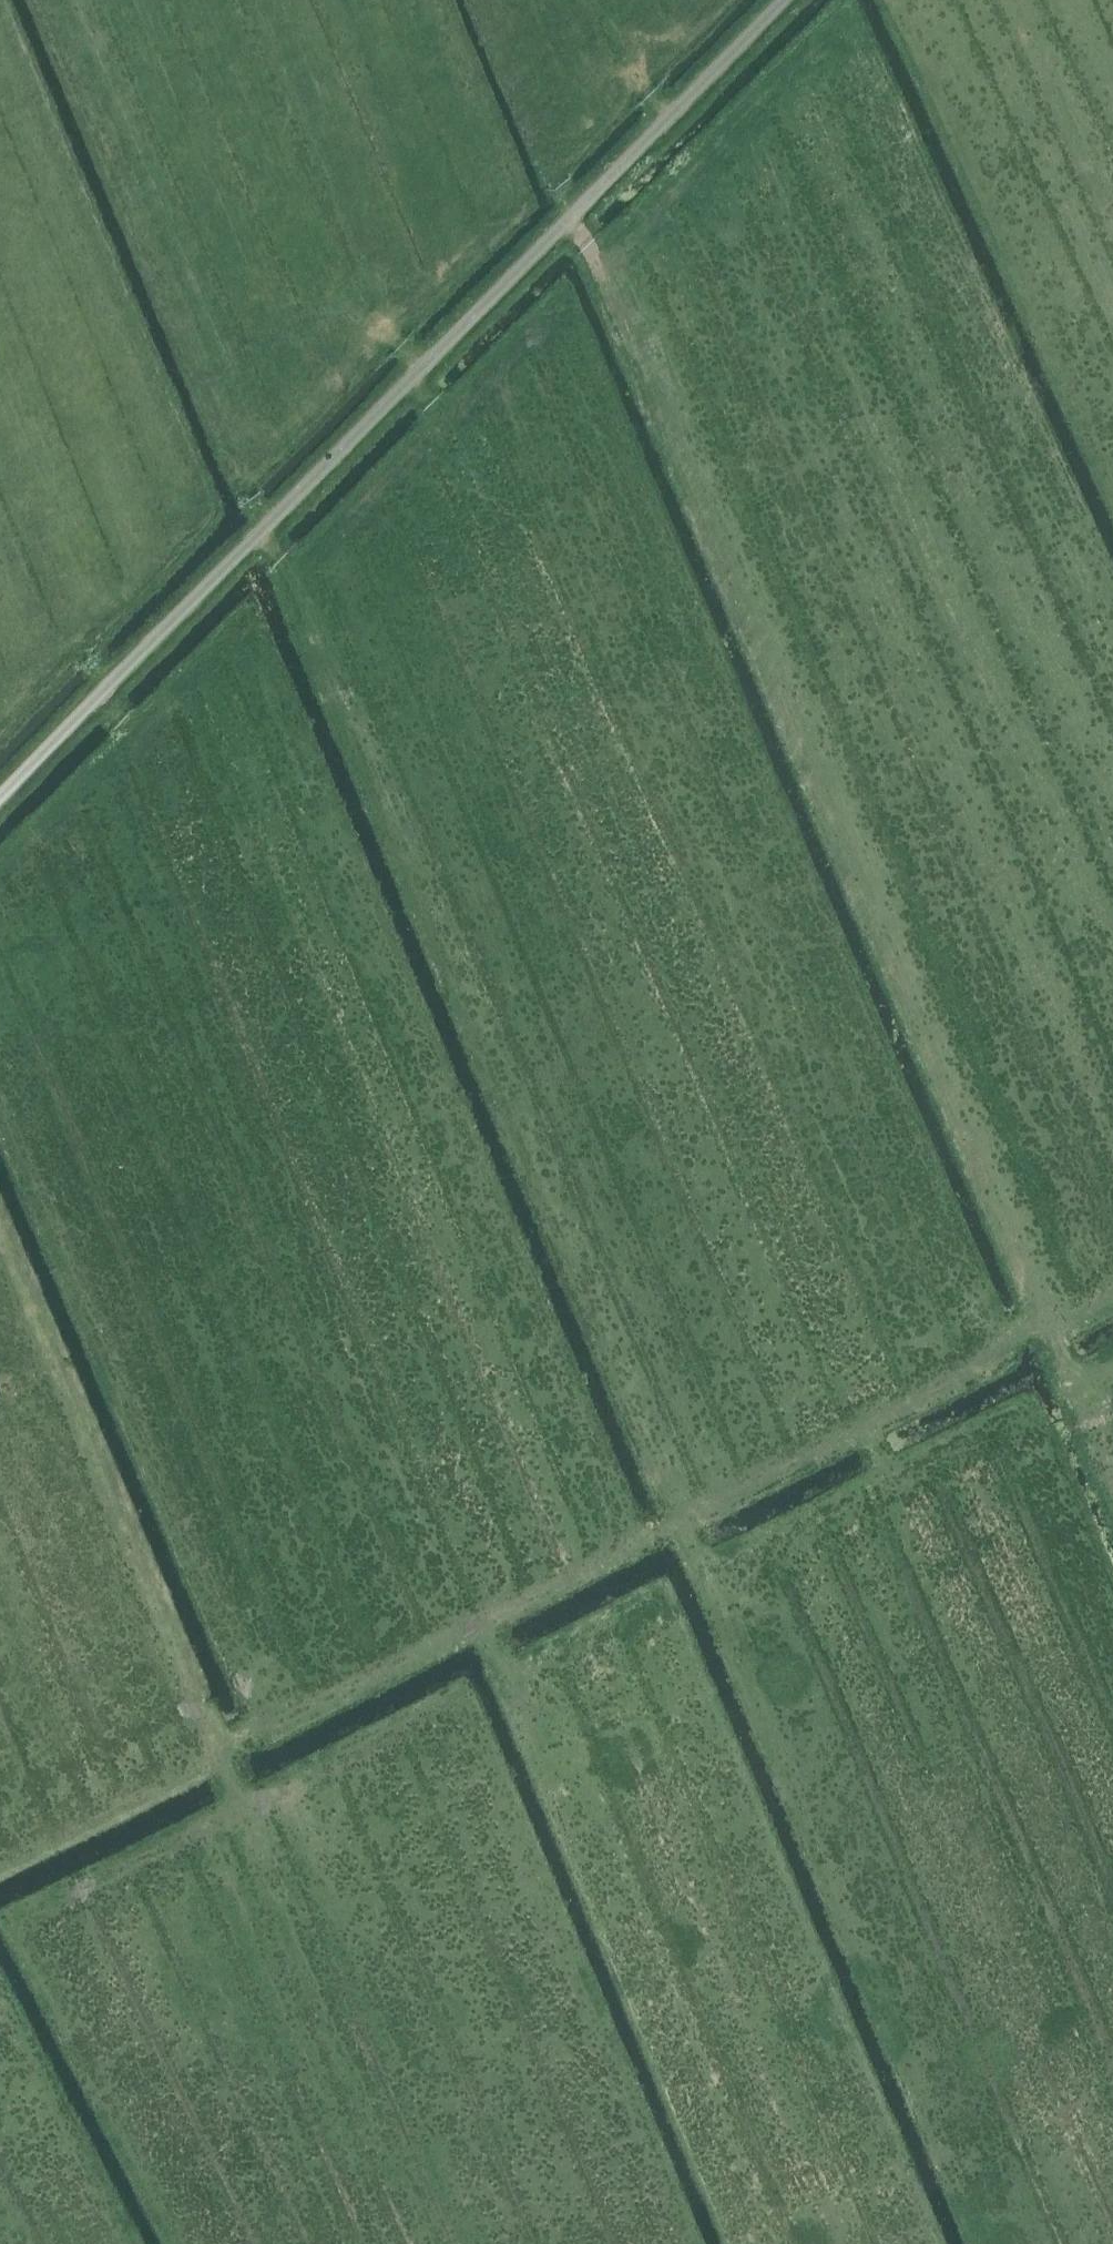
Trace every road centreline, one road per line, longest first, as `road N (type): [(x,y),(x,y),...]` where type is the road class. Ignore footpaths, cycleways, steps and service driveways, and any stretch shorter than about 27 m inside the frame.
road 1 (unclassified): [(0,797),(783,0)]

